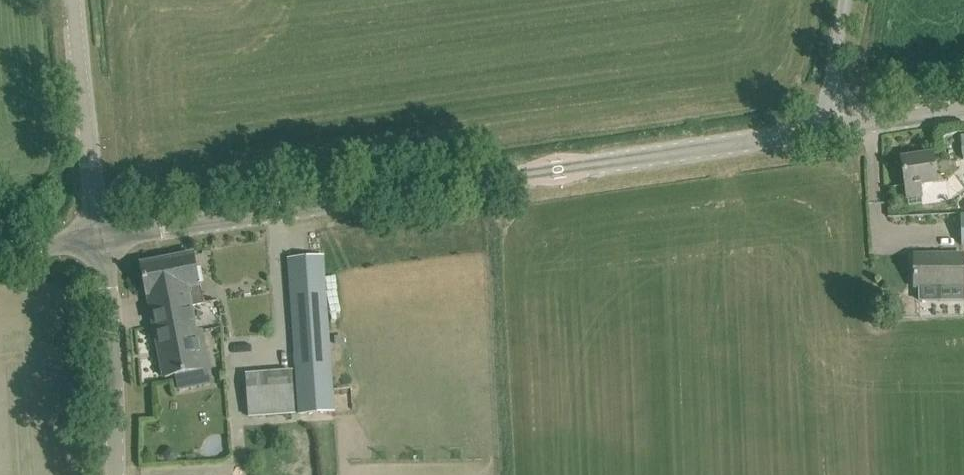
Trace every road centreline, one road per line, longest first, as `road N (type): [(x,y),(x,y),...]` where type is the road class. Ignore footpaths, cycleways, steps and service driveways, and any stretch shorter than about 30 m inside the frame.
road 1 (unclassified): [(103,236),(815,120)]
road 2 (tertiary): [(116,474),(103,236)]
road 3 (unclassified): [(103,236),(72,0)]
road 4 (unclassified): [(815,120),(963,101)]
road 5 (unclassified): [(815,120),(838,0)]

